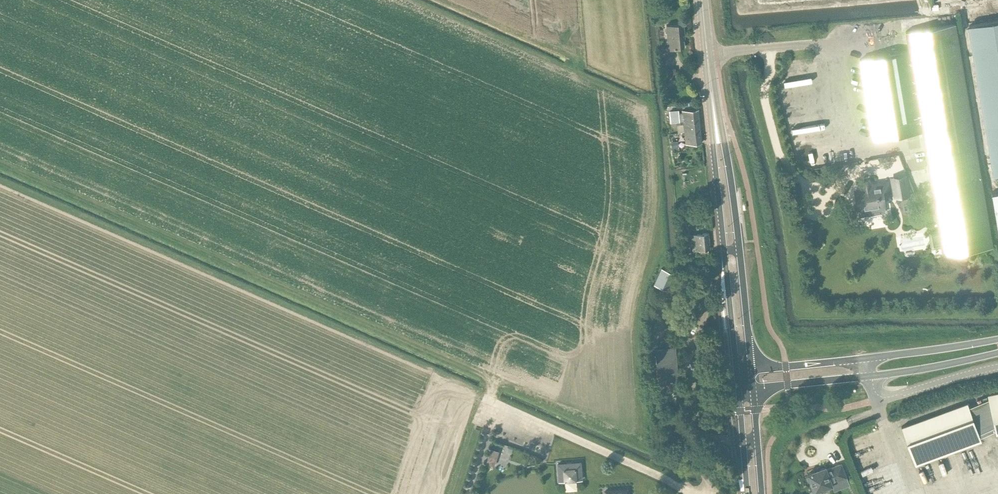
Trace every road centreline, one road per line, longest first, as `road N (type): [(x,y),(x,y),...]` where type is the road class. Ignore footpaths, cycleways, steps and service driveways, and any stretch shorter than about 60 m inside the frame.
road 1 (track): [(0,164),(687,465),(713,493)]
road 2 (tertiary): [(714,110),(737,379)]
road 3 (tertiary): [(751,370),(730,178),(714,110)]
road 4 (unclassified): [(997,366),(889,397),(877,394),(869,376)]
road 5 (secondary): [(997,339),(864,359)]
road 6 (secondary): [(869,376),(997,353)]

